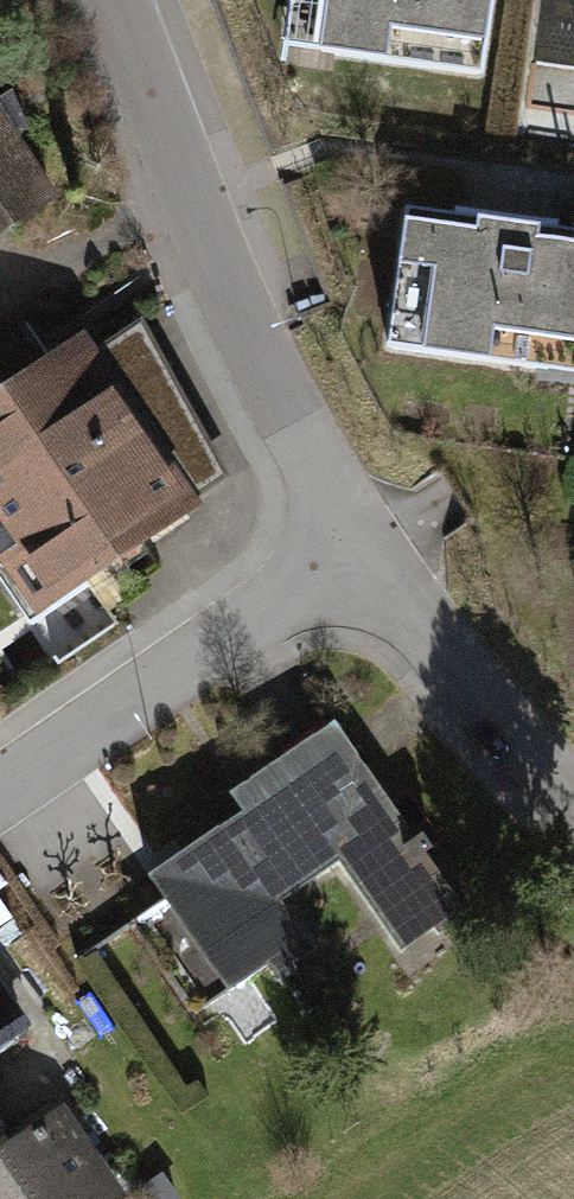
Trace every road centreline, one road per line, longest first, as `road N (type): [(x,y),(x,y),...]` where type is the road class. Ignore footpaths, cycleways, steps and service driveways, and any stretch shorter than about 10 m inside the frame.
road 1 (residential): [(114,0),(273,394),(362,552)]
road 2 (residential): [(362,552),(0,797)]
road 3 (residential): [(362,552),(509,736),(573,797)]

